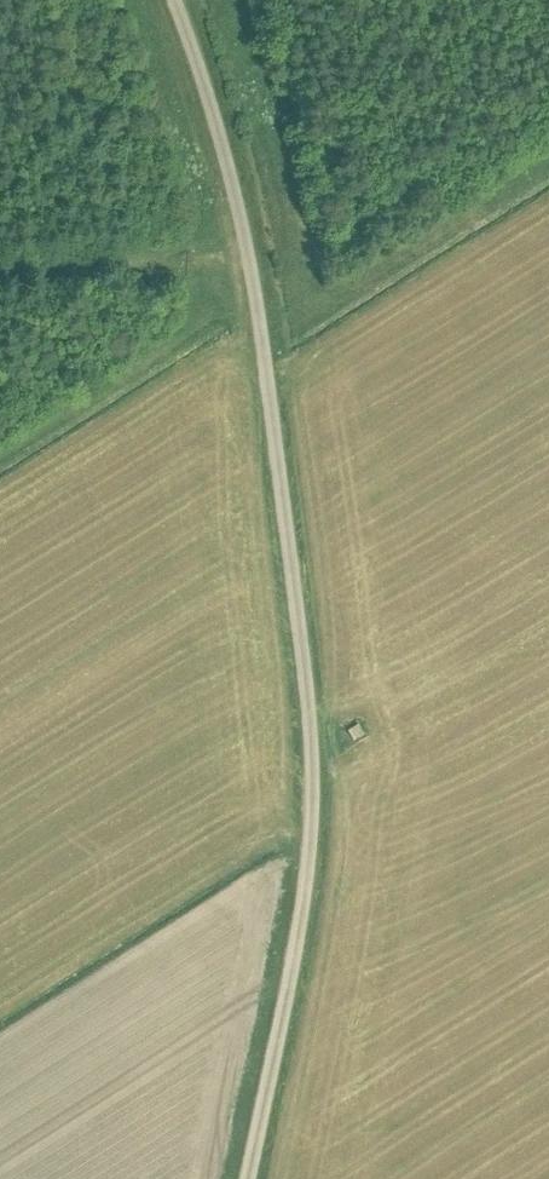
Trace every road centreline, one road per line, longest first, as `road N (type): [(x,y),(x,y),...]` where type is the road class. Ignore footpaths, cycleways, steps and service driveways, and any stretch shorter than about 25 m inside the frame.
road 1 (unclassified): [(174,0),(248,257),(313,783),(302,915),(246,1178)]

